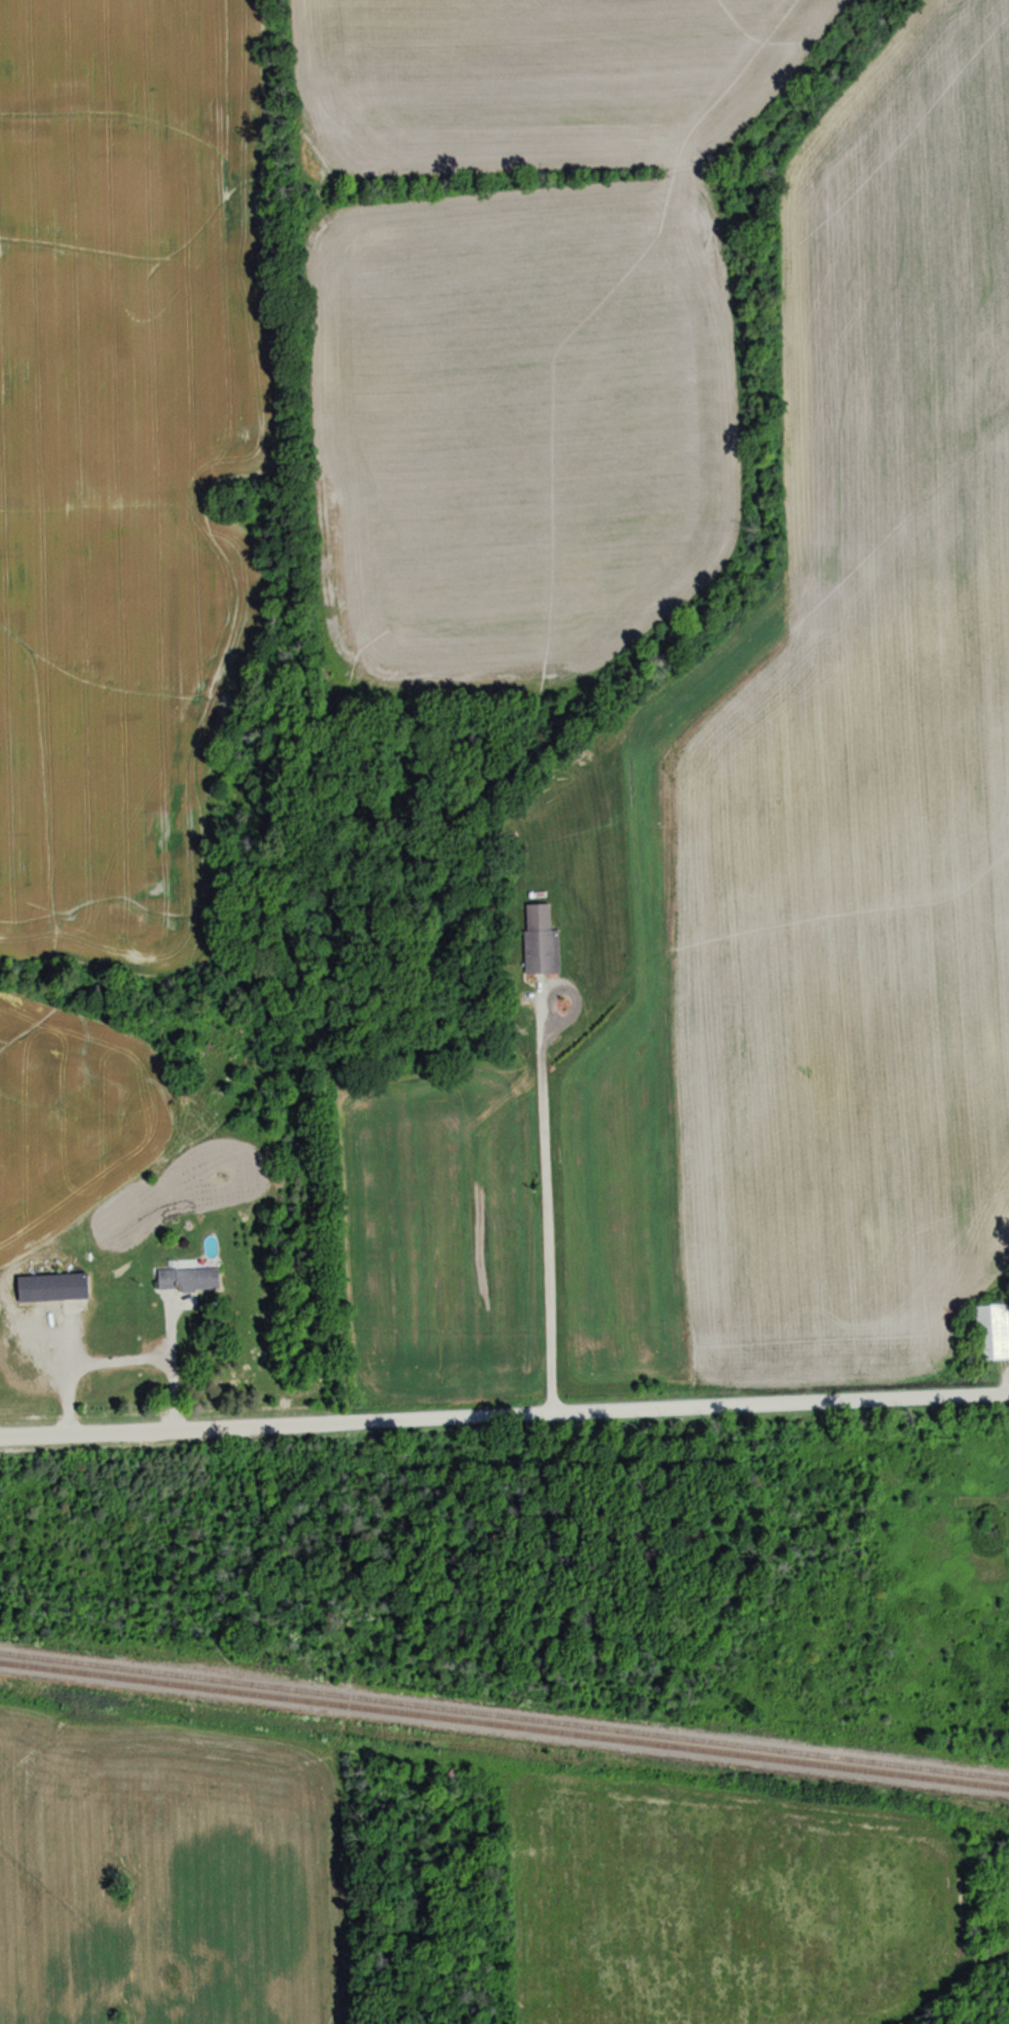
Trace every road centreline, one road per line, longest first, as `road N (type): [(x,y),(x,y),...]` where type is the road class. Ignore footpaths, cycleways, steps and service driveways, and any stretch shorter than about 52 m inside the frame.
road 1 (residential): [(0,1435),(1008,1394)]

